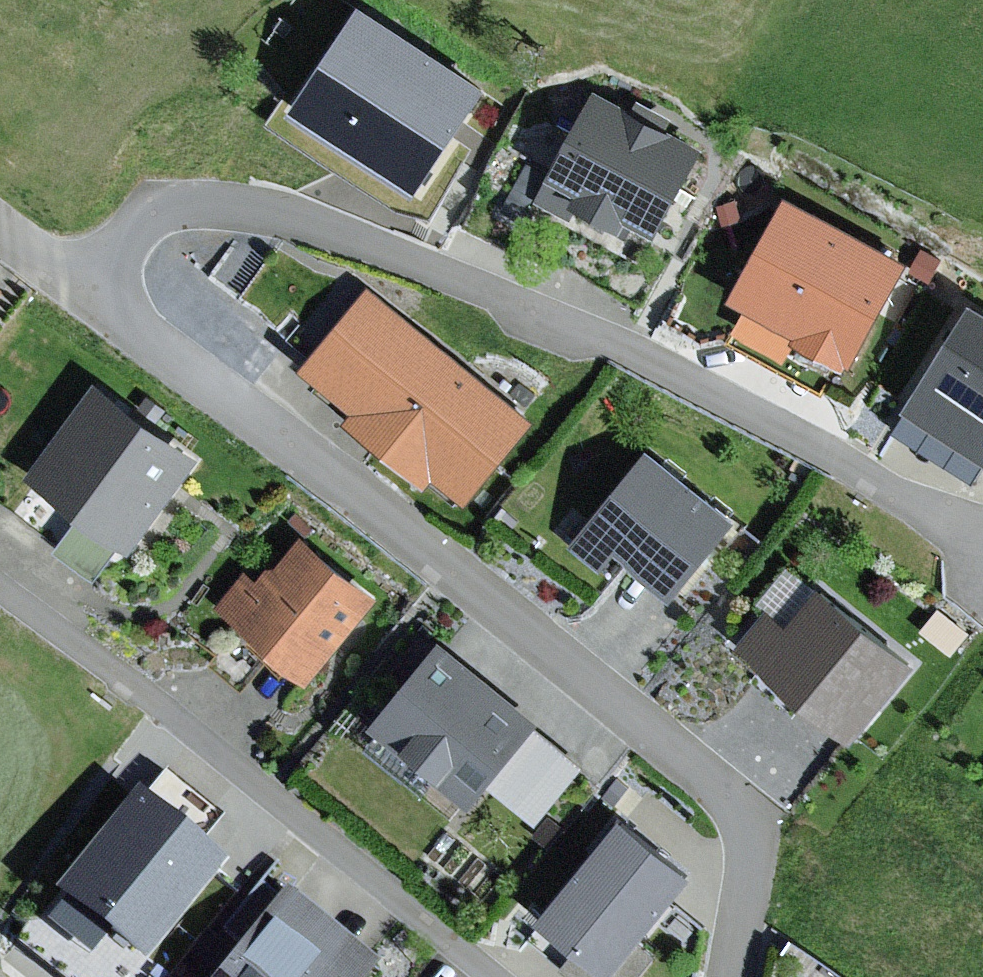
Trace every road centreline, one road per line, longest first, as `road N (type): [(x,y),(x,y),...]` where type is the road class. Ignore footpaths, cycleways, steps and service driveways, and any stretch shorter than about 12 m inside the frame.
road 1 (residential): [(93,296),(735,792),(758,831),(736,976)]
road 2 (residential): [(982,538),(645,352),(336,230),(205,208),(159,213),(130,239),(93,296)]
road 3 (residential): [(495,976),(269,792),(0,590)]

